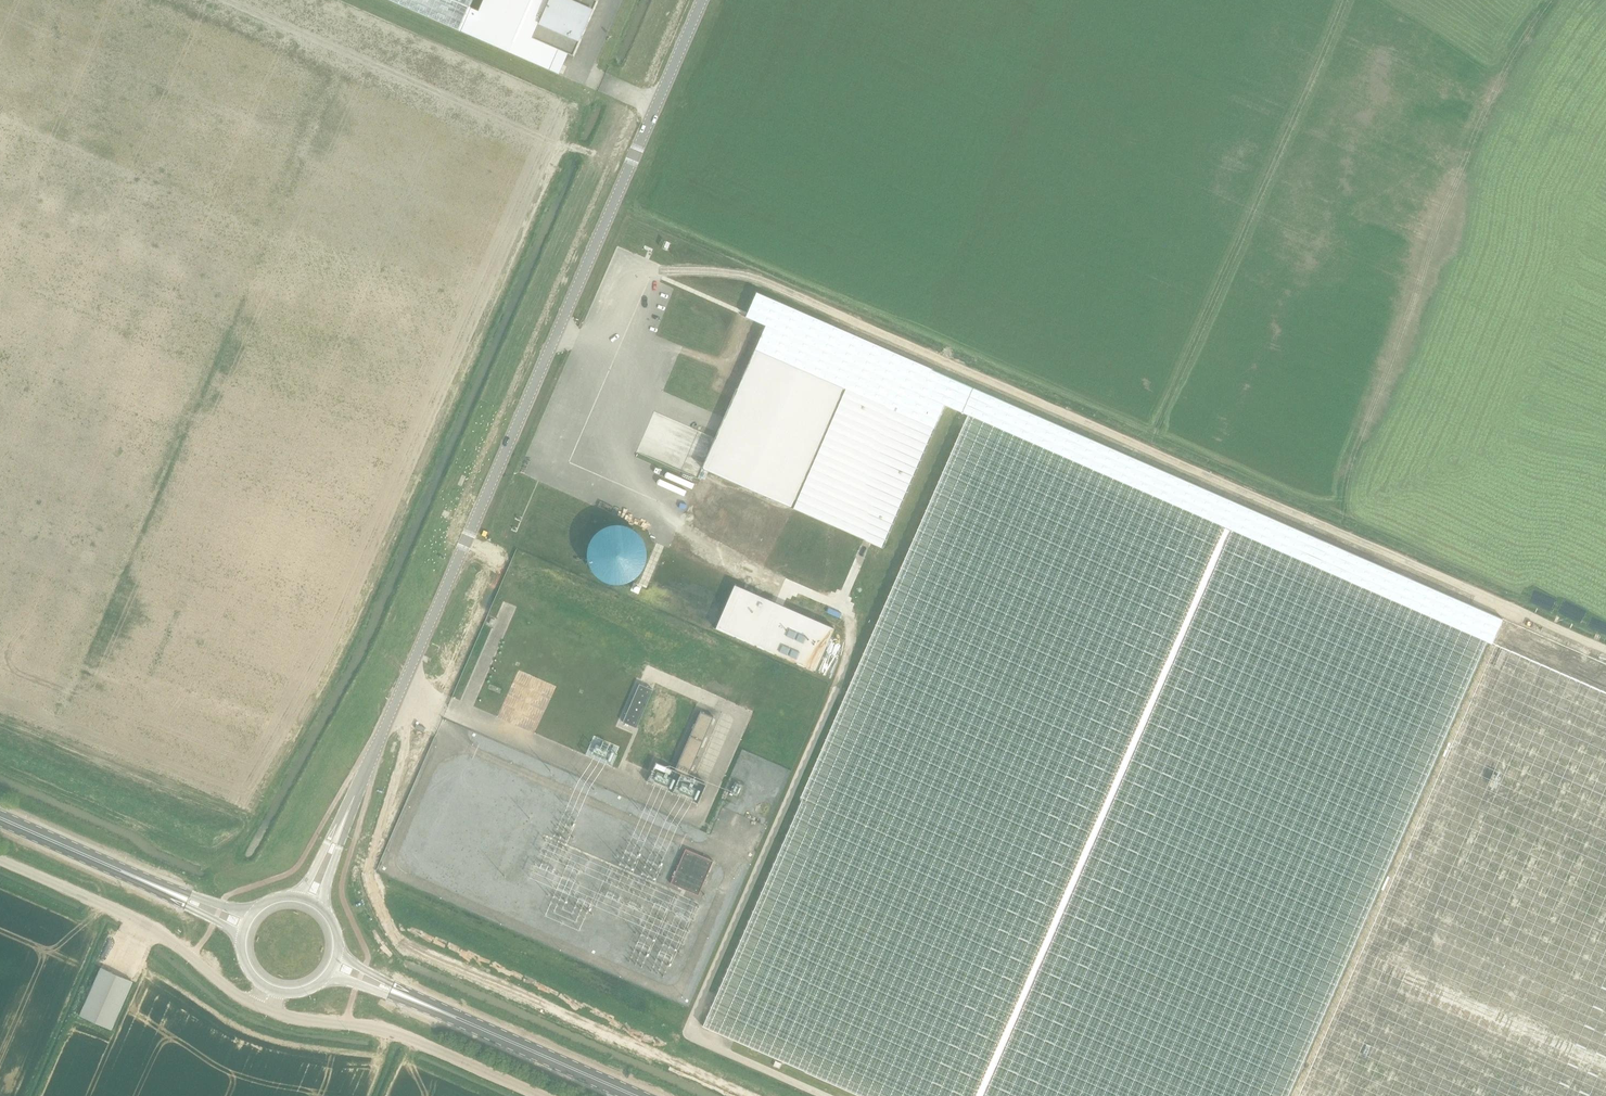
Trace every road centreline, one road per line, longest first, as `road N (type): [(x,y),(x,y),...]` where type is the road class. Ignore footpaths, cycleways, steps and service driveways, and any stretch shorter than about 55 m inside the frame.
road 1 (unclassified): [(703,0),(342,829)]
road 2 (unclassified): [(258,1004),(124,912),(0,857)]
road 3 (unclassified): [(538,1095),(394,1032),(274,1011)]
road 4 (primary): [(634,1095),(412,999)]
road 5 (primary): [(0,819),(179,896)]

